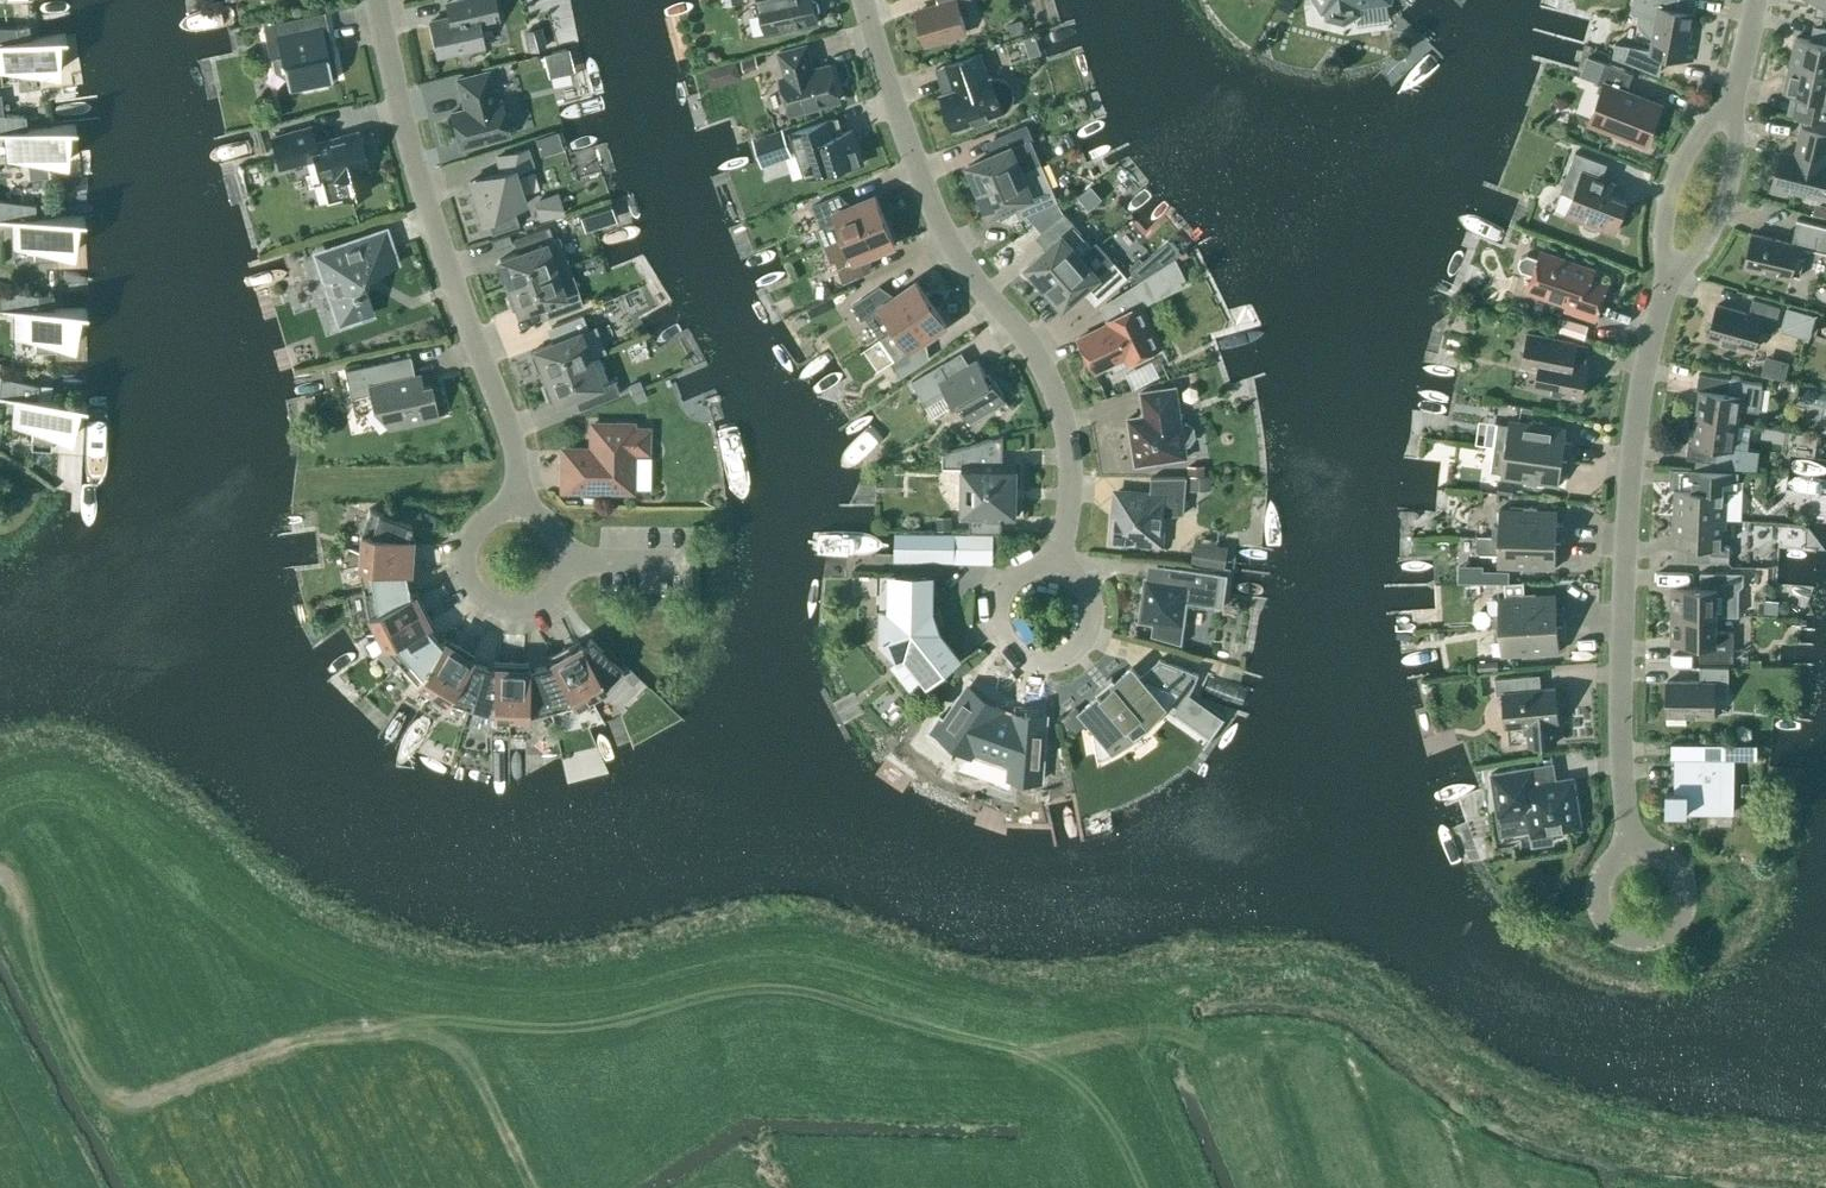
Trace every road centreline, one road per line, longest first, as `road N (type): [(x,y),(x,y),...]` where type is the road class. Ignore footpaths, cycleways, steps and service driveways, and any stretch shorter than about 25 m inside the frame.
road 1 (track): [(0,869),(102,1095),(133,1102),(355,1025),(398,1021),(437,1030),(473,1052),(541,1187)]
road 2 (residential): [(1050,567),(1068,515),(1064,431),(1048,378),(959,257),(919,161),(870,0)]
road 3 (residential): [(1673,273),(1645,361),(1625,512),(1618,756),(1627,857)]
road 4 (residential): [(522,512),(522,475),(432,211),(381,0)]
road 5 (residential): [(567,564),(548,597),(523,612),(486,604),(464,567),(476,529),(522,512)]
road 6 (residential): [(1050,567),(1008,590),(1001,621),(1016,650),(1060,661),(1085,645),(1096,618)]
road 7 (residential): [(1627,857),(1605,872),(1595,897),(1612,933),(1637,942),(1665,933),(1682,894)]
road 8 (residential): [(1673,273),(1712,244),(1727,211),(1736,153),(1729,108)]
road 9 (residential): [(1673,273),(1670,206),(1682,158),(1729,108)]

